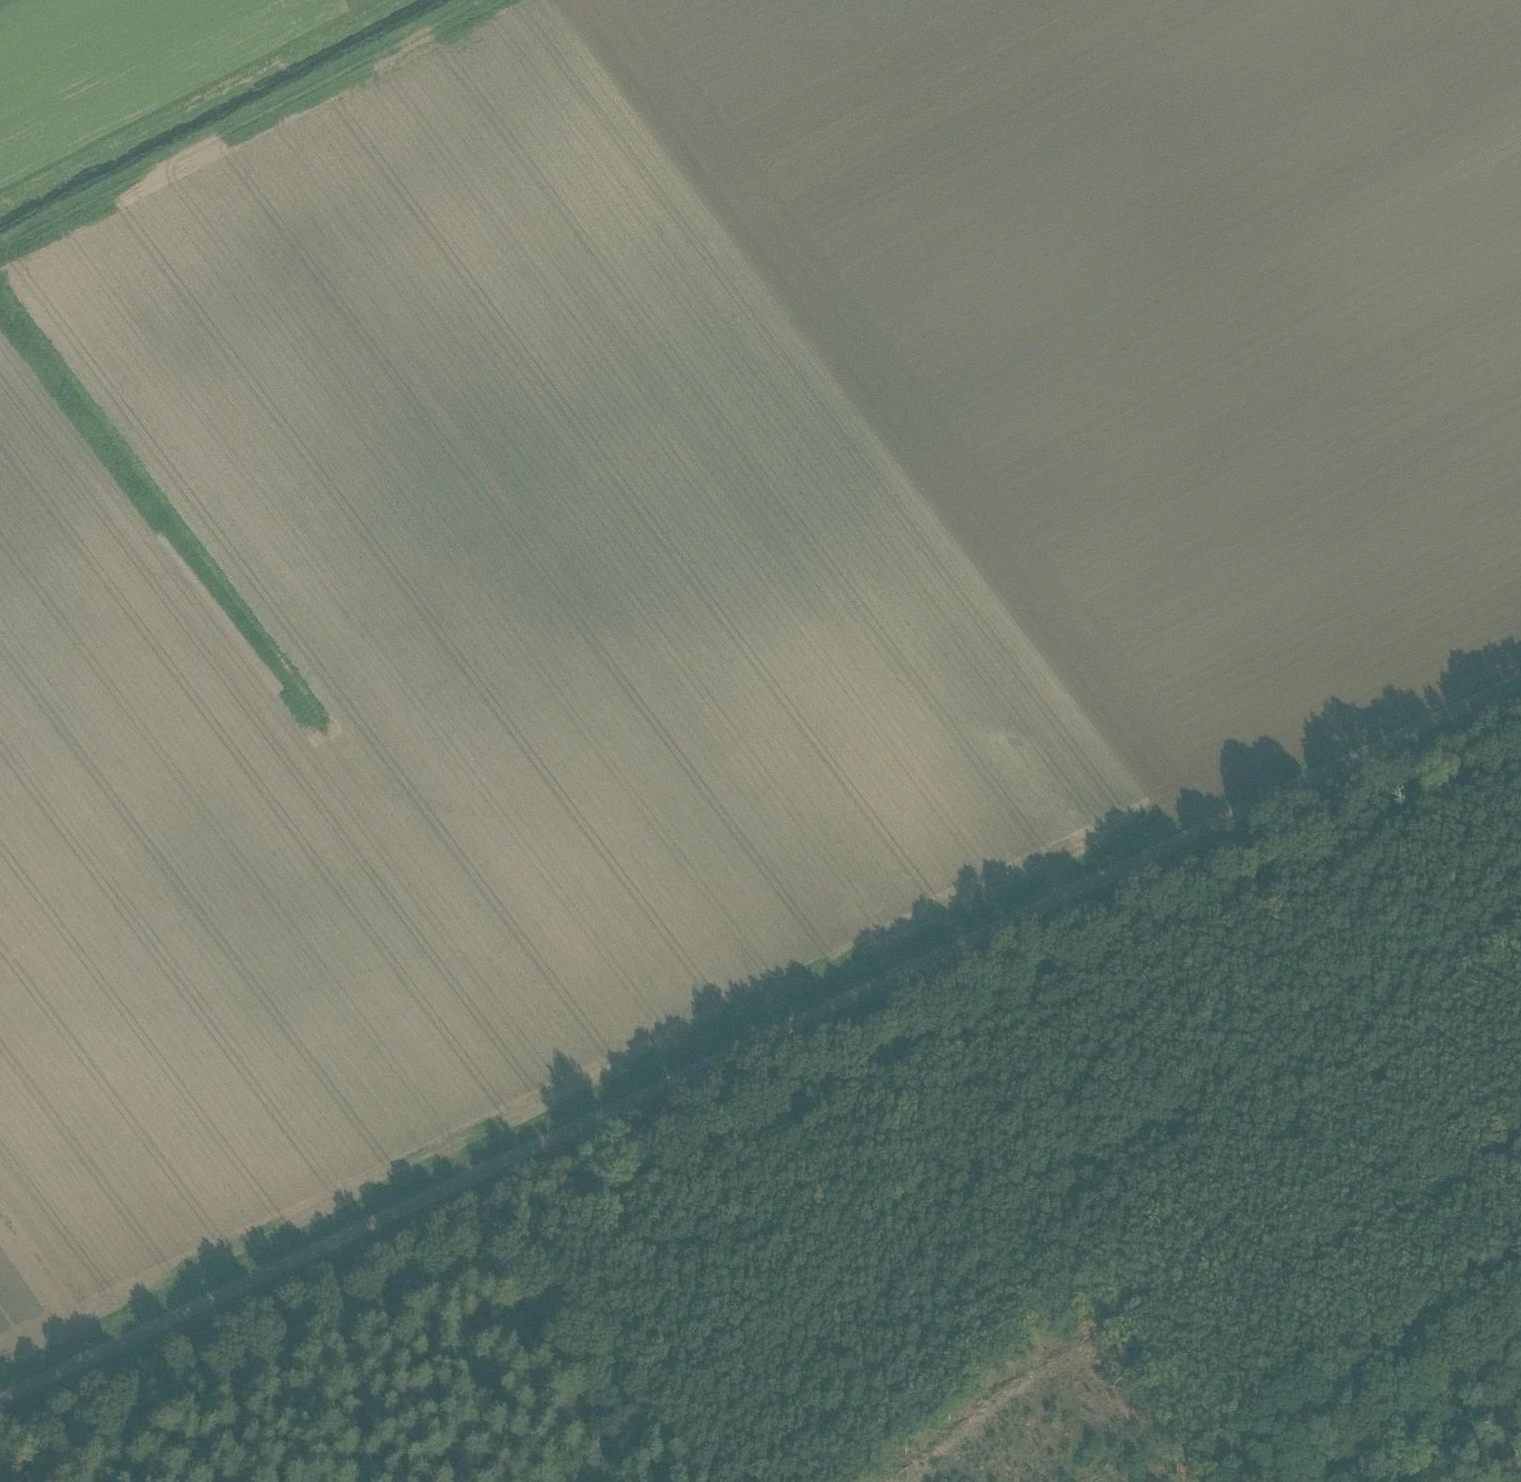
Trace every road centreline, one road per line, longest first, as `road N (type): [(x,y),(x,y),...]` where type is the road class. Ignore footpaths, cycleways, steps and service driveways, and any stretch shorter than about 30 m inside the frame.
road 1 (unclassified): [(0,1403),(1520,676)]
road 2 (track): [(1520,1338),(1335,1481)]

